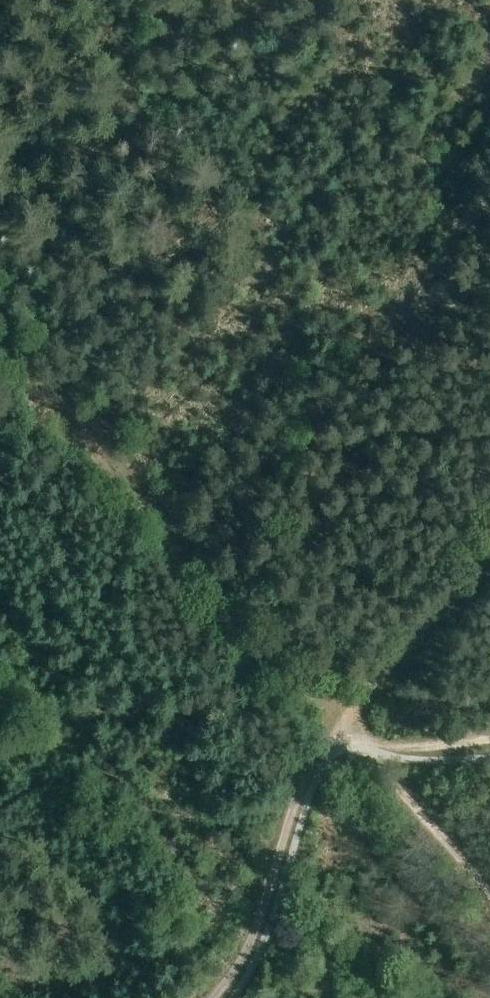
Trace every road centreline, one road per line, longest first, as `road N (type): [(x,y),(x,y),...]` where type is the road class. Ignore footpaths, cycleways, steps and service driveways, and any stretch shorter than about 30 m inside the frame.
road 1 (track): [(489,901),(0,335)]
road 2 (track): [(349,731),(322,748),(303,779),(265,910),(242,964),(211,997)]
road 3 (track): [(349,731),(489,542)]
road 4 (track): [(349,731),(387,745),(489,740)]

